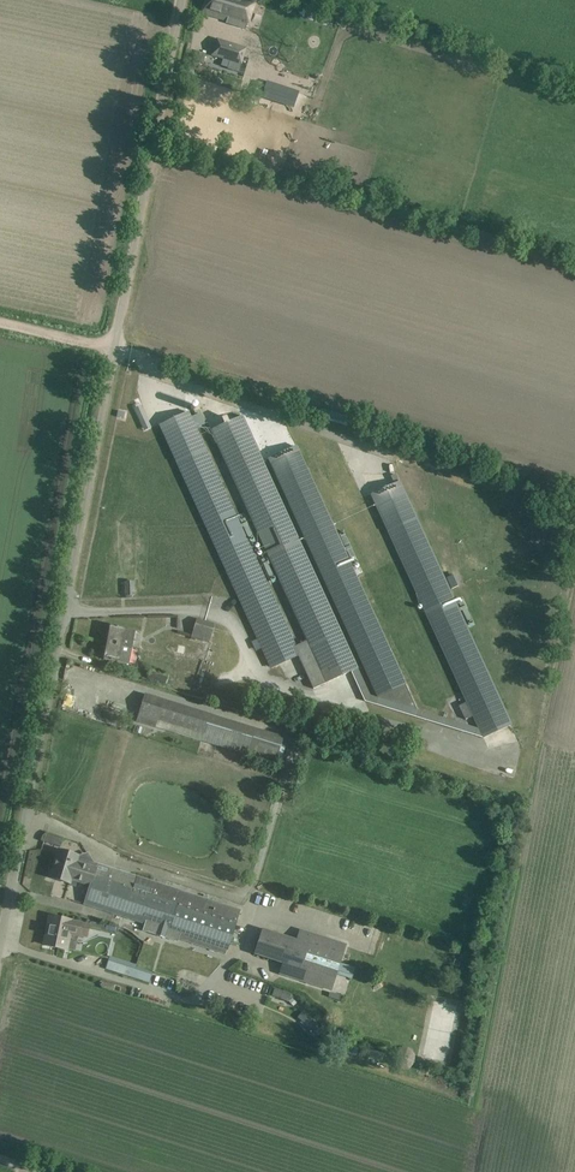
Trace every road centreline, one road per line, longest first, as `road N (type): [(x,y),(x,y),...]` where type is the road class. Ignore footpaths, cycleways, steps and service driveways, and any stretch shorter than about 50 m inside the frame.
road 1 (unclassified): [(0,949),(181,0)]

